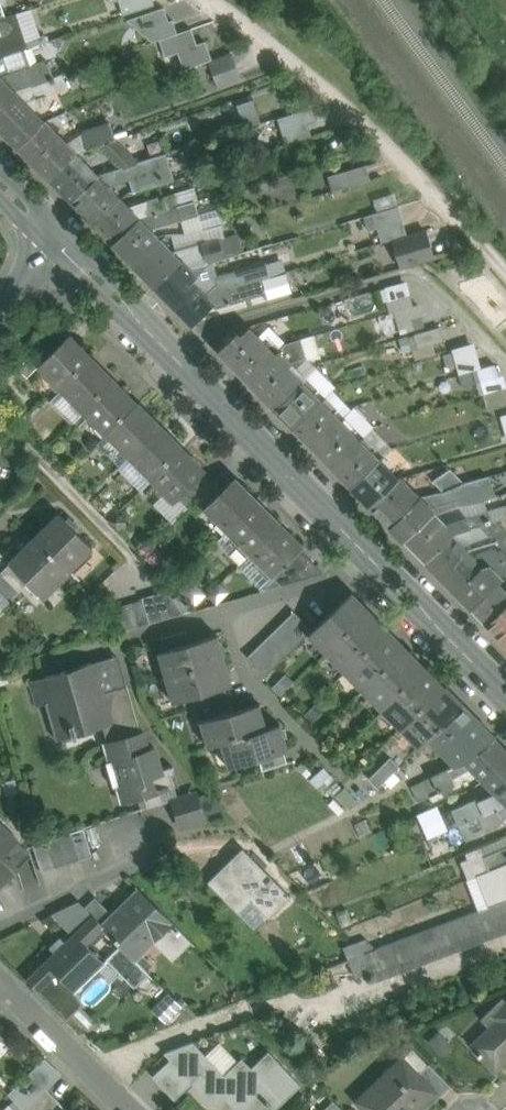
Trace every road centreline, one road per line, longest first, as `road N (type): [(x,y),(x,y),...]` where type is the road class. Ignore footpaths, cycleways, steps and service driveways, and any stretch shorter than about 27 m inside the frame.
road 1 (residential): [(60,244),(373,559)]
road 2 (residential): [(345,777),(239,668),(222,613)]
road 3 (residential): [(373,559),(505,693)]
road 4 (residential): [(133,1109),(0,981)]
road 5 (residential): [(222,613),(327,585),(373,559)]

